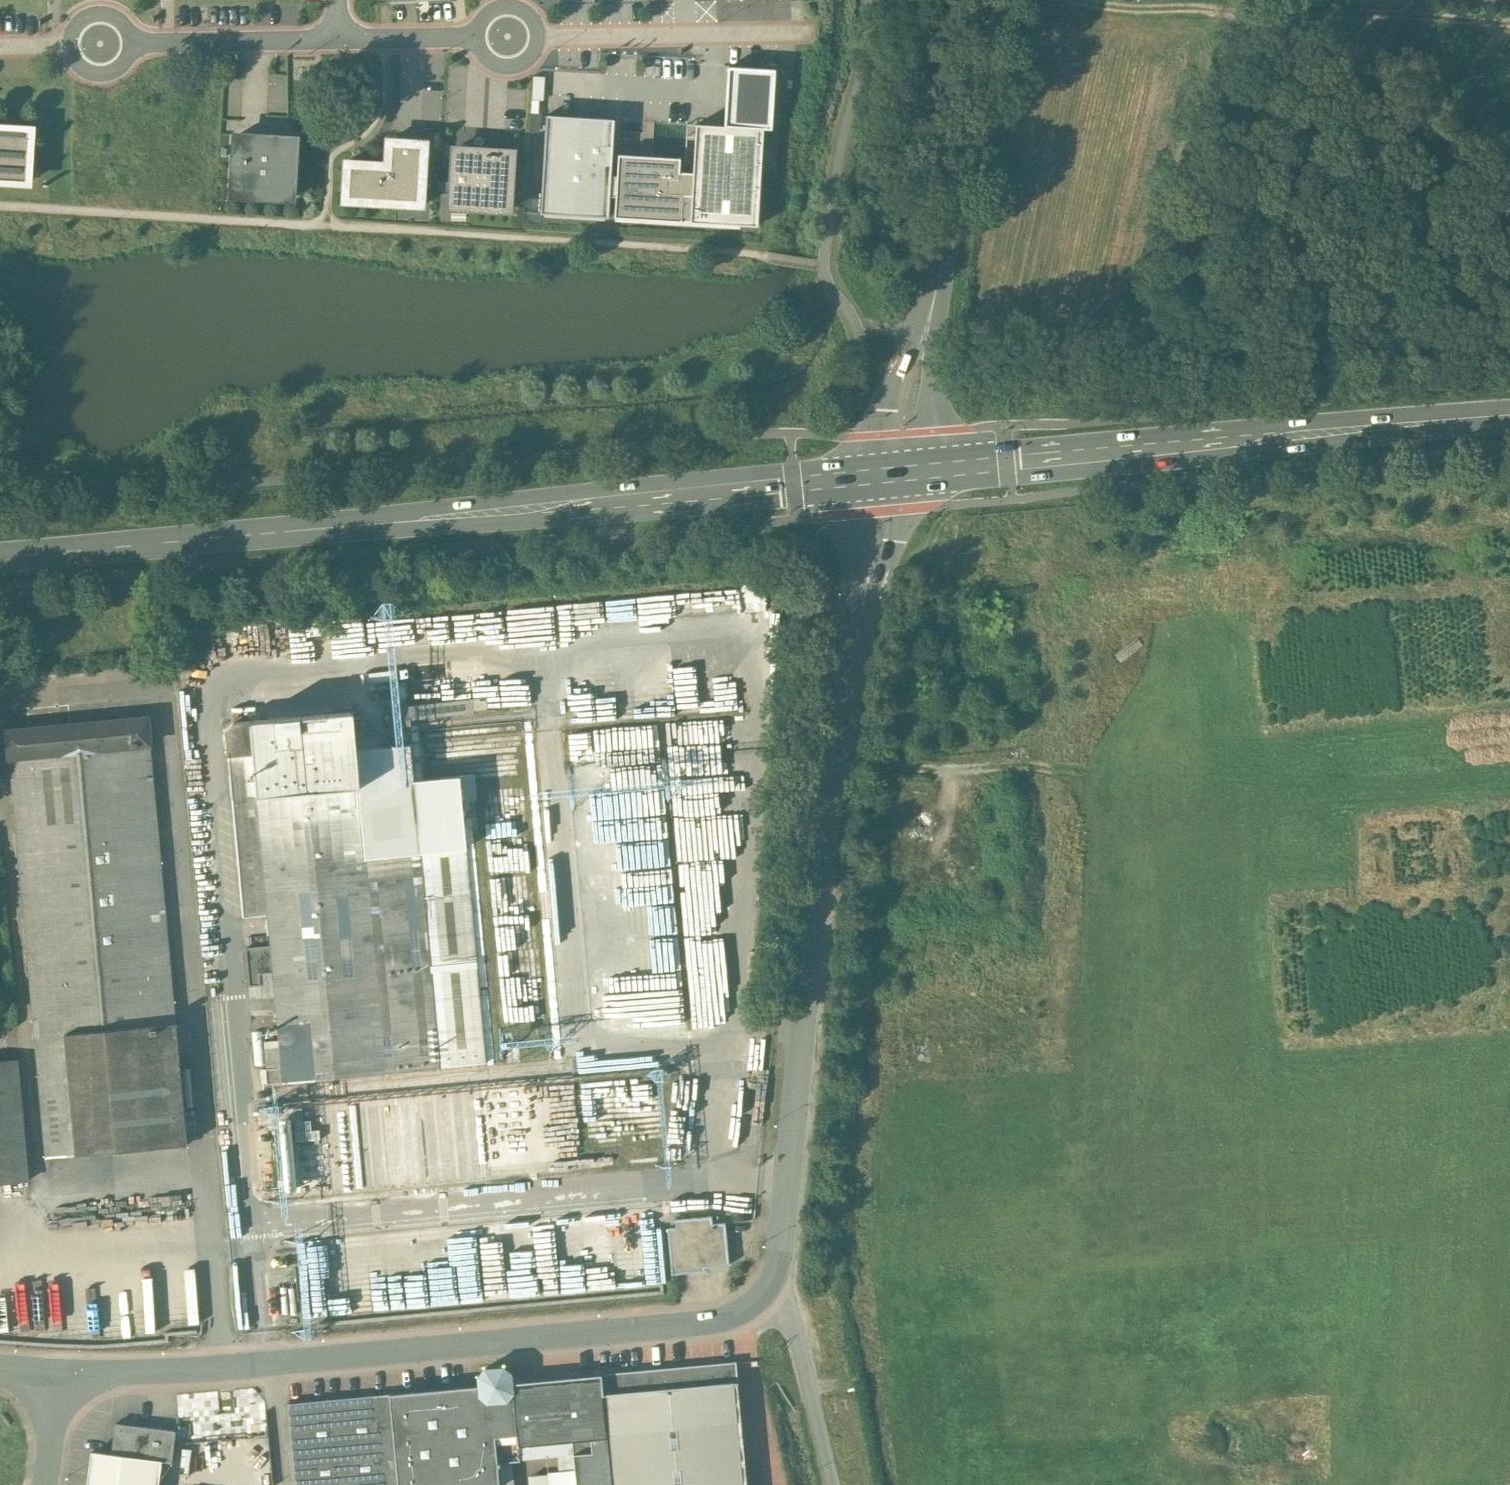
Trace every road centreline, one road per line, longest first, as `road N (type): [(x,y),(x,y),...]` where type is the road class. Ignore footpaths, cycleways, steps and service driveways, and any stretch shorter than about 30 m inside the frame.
road 1 (residential): [(888,476),(841,723),(781,1254),(777,1276),(752,1305),(718,1320),(58,1376)]
road 2 (secondary): [(0,557),(888,476)]
road 3 (secondary): [(888,476),(1509,416)]
road 4 (tertiary): [(888,476),(998,0)]
road 5 (residential): [(796,31),(539,34)]
road 6 (residential): [(131,40),(343,37)]
road 7 (residential): [(343,37),(476,35)]

